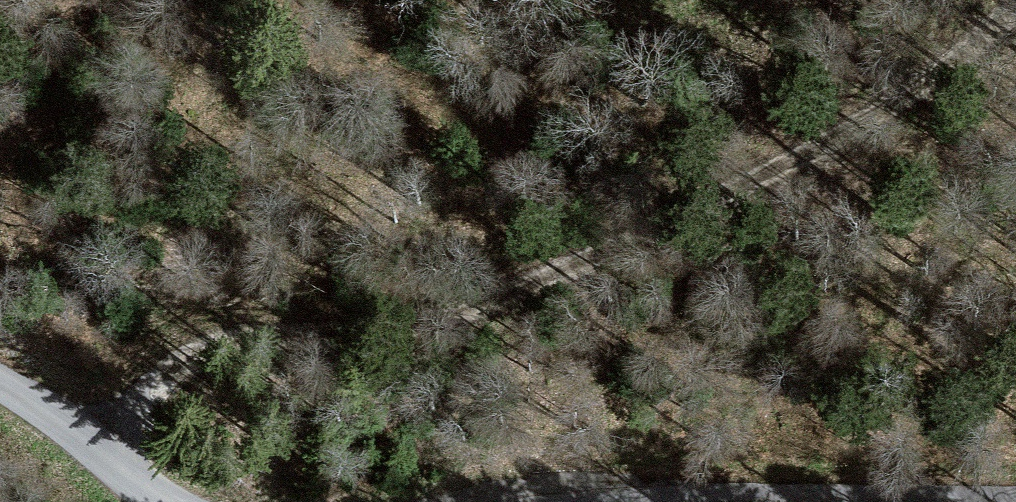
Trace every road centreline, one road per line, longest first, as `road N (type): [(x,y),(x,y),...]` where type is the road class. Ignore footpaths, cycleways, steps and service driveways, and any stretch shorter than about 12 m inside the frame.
road 1 (track): [(124,470),(139,401),(194,350),(231,339),(444,319),(730,201)]
road 2 (unclassified): [(1015,497),(571,481),(448,501)]
road 3 (track): [(1015,9),(954,65),(866,125),(730,201)]
road 4 (track): [(730,201),(1015,145)]
road 5 (unclassified): [(141,501),(124,470),(0,389)]

